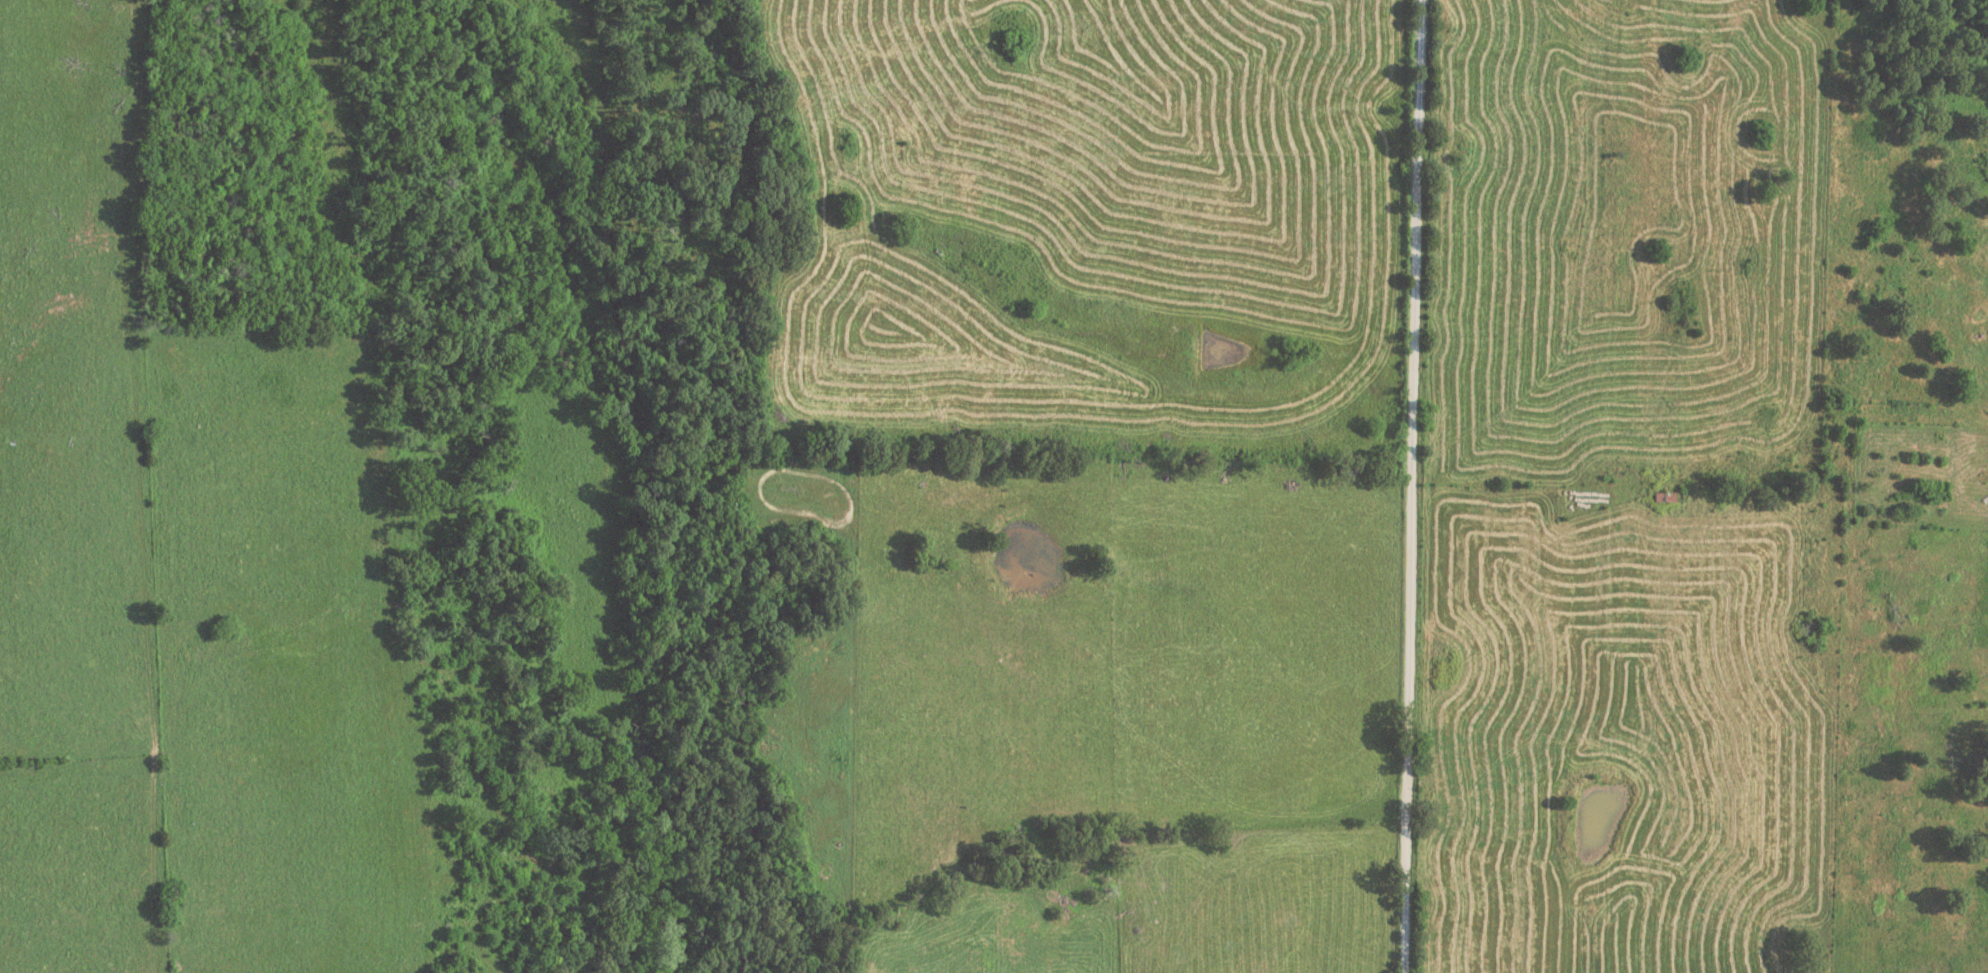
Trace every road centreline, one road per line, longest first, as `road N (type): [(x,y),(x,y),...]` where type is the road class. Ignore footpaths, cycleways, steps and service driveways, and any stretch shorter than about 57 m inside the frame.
road 1 (residential): [(1405,972),(1418,0)]

